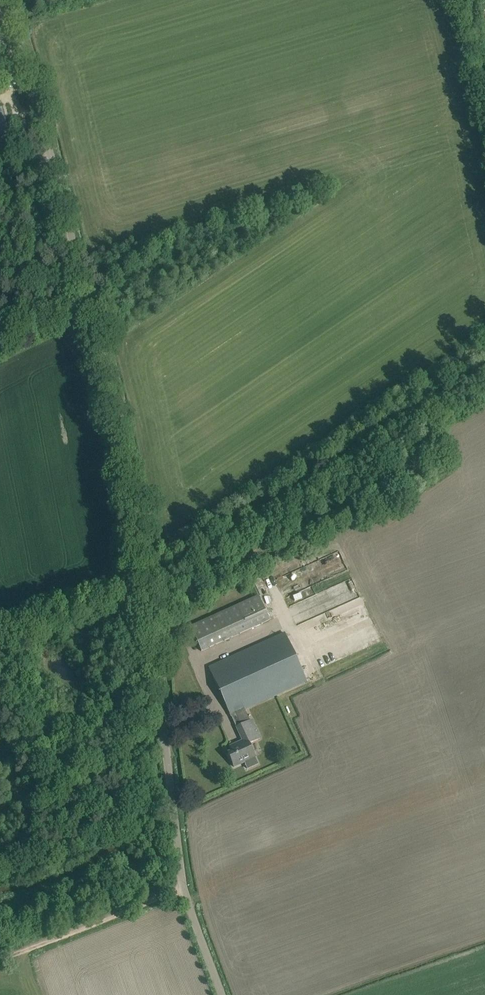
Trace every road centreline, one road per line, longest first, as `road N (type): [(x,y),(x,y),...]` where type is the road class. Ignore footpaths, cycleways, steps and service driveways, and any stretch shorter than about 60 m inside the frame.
road 1 (unclassified): [(217,994),(184,888),(128,435),(10,0)]
road 2 (track): [(484,366),(144,585)]
road 3 (track): [(184,888),(0,960)]

